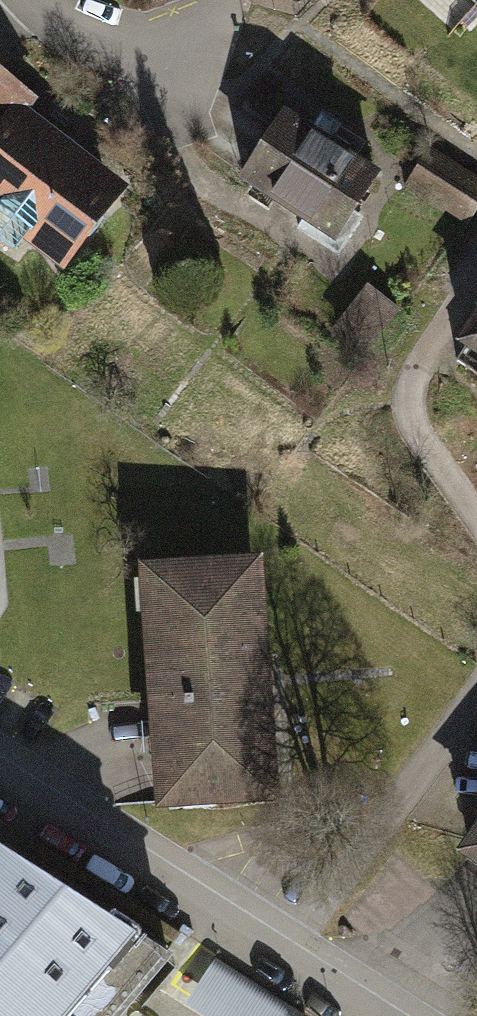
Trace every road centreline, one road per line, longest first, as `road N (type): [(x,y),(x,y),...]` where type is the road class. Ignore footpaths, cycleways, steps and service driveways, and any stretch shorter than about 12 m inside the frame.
road 1 (residential): [(404,1015),(0,774)]
road 2 (residential): [(185,72),(68,38),(29,0)]

